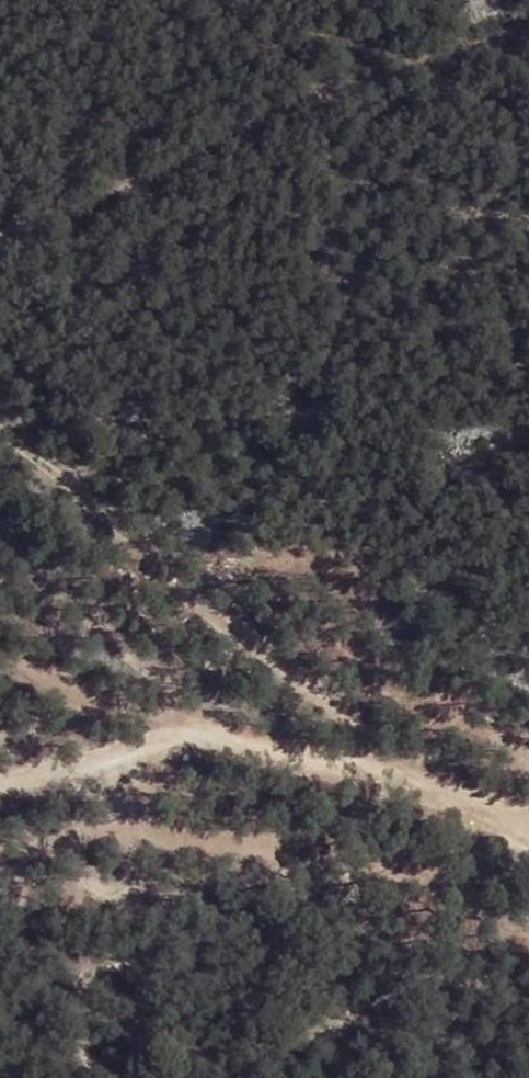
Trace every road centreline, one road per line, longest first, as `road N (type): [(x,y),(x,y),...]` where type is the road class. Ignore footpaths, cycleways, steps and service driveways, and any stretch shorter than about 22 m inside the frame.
road 1 (track): [(528,793),(460,784),(357,733),(115,739),(0,761)]

